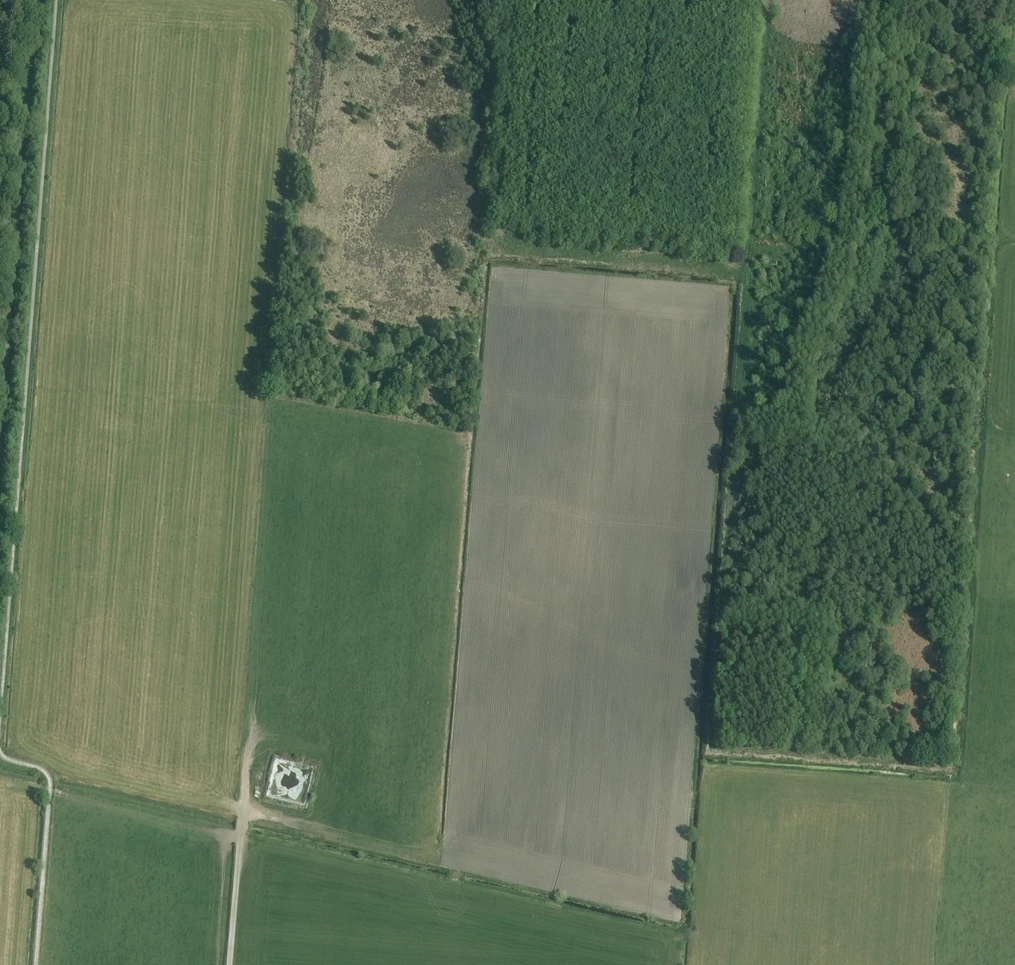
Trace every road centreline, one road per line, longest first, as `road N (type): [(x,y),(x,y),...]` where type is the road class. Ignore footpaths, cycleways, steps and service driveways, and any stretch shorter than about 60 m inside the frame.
road 1 (track): [(30,0),(0,380)]

